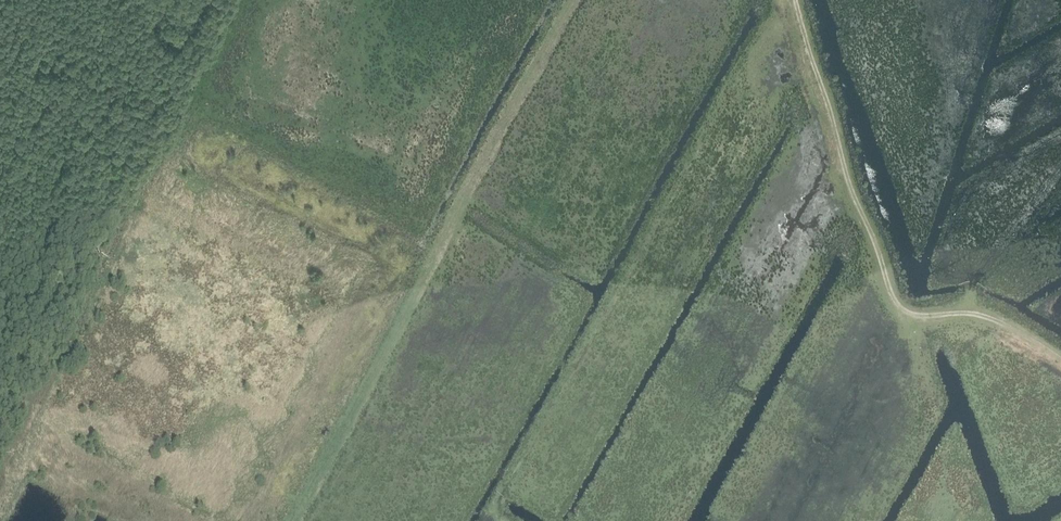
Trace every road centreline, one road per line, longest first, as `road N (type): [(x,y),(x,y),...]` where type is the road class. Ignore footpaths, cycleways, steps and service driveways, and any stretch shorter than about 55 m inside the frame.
road 1 (track): [(796,0),(853,192),(902,308),(996,320),(1060,358)]

